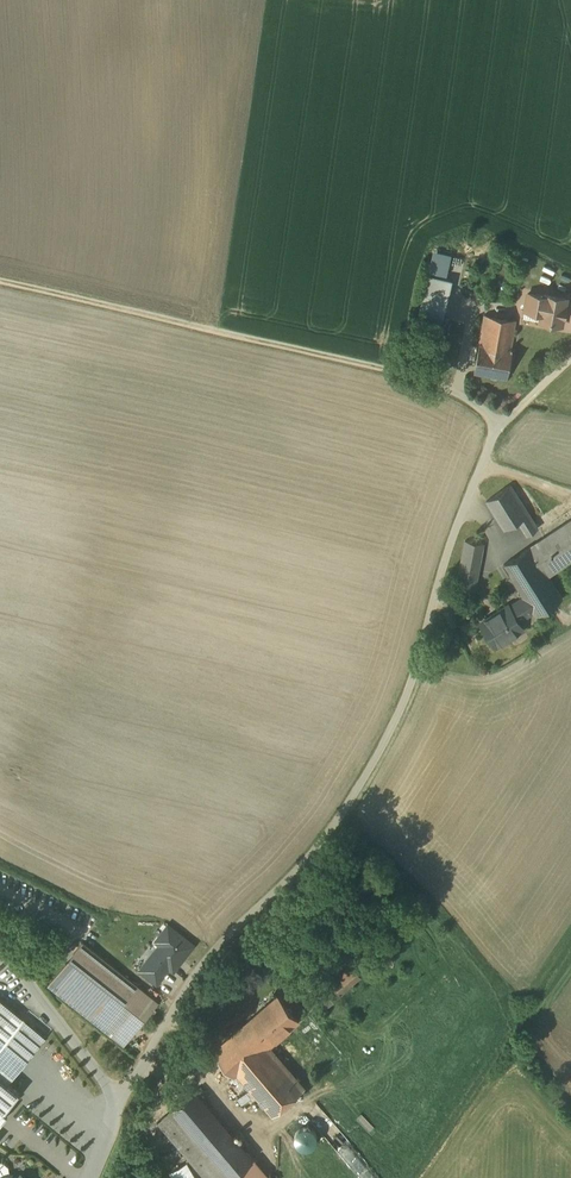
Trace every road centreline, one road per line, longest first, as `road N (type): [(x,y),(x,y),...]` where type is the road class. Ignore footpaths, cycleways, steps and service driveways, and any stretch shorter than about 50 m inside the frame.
road 1 (unclassified): [(120,1101),(193,979),(312,855),(395,727),(460,517),(498,430),(473,401),(442,387)]
road 2 (track): [(0,282),(442,387)]
road 3 (unclassified): [(120,1101),(0,944)]

